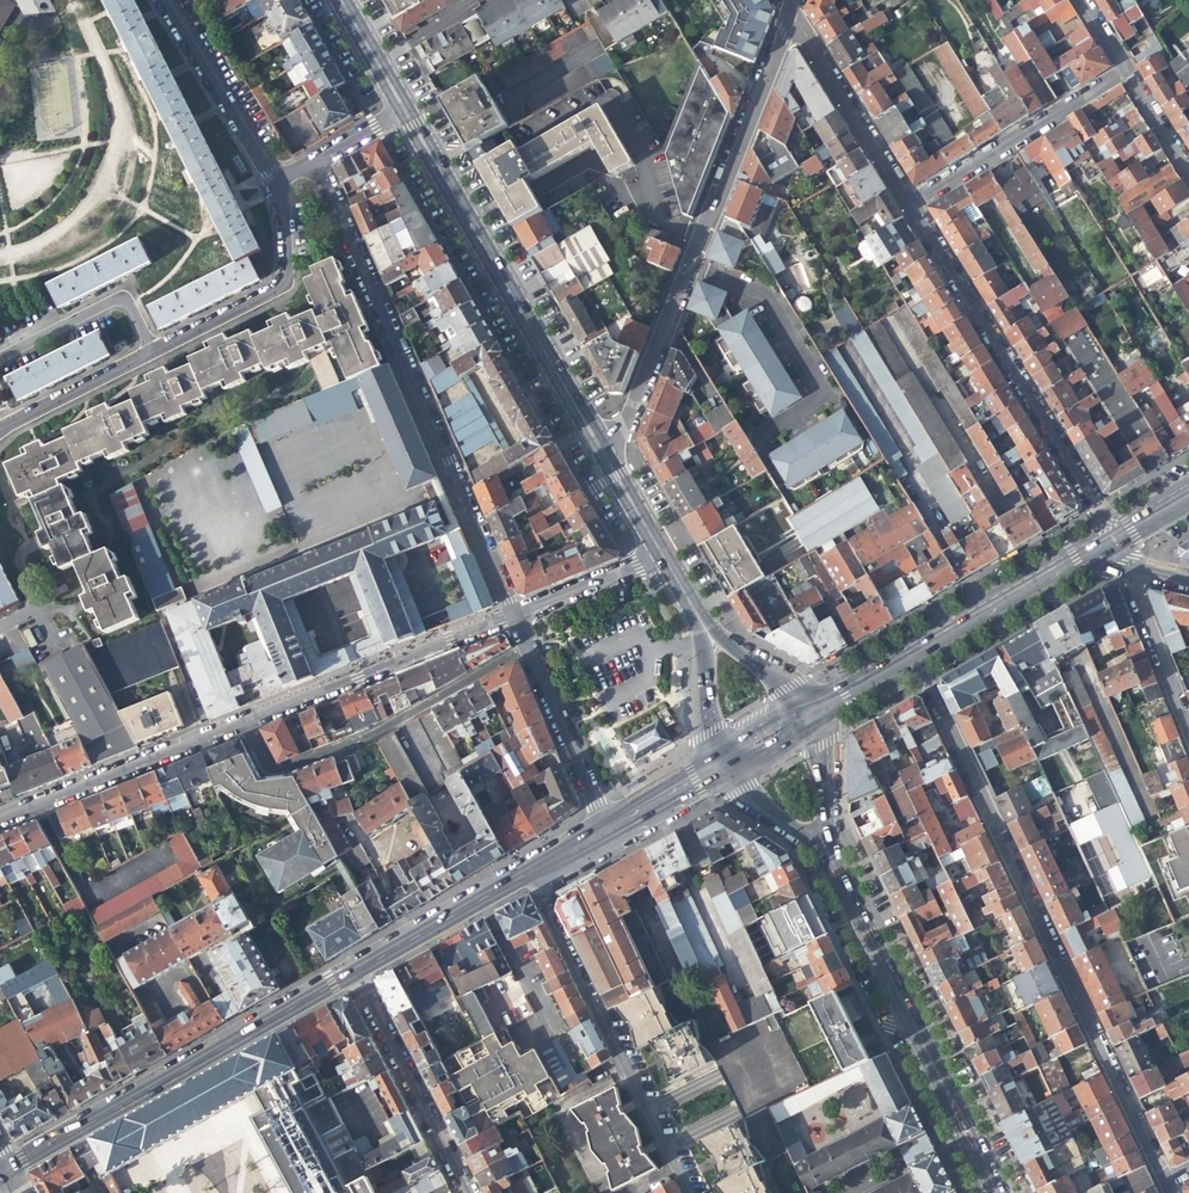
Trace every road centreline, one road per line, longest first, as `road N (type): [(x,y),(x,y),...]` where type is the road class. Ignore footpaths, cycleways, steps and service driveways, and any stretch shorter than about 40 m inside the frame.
road 1 (residential): [(911,657),(1166,1181)]
road 2 (residential): [(315,162),(514,614)]
road 3 (residential): [(795,15),(611,468)]
road 4 (residential): [(277,180),(289,270),(280,290),(0,432)]
road 5 (secondary): [(611,468),(403,109)]
road 6 (secondary): [(9,1168),(356,969)]
road 7 (residential): [(1111,541),(909,204)]
road 8 (residential): [(832,855),(996,1192)]
road 9 (residential): [(527,871),(691,1192)]
road 10 (residential): [(246,721),(269,770),(288,767),(373,736),(528,650)]
road 11 (residential): [(514,614),(246,721)]
road 12 (residential): [(246,721),(0,819)]
road 13 (residential): [(909,204),(1120,66)]
road 14 (residential): [(356,969),(469,1192)]
road 15 (secondary): [(911,657),(1111,541)]
road 16 (residential): [(909,204),(795,15)]
road 17 (residential): [(277,180),(162,0)]
road 18 (residential): [(528,650),(602,836)]
road 19 (secondary): [(356,969),(527,871)]
road 20 (residential): [(1123,564),(1188,731)]
road 21 (residential): [(662,555),(514,614)]
road 22 (secondary): [(703,625),(708,732),(724,765)]
road 23 (residential): [(724,765),(738,792),(832,855)]
road 24 (residential): [(832,855),(822,746),(807,716)]
road 25 (secondary): [(602,836),(724,765)]
road 26 (secondary): [(807,716),(789,687),(703,625)]
road 27 (residential): [(1188,176),(1120,66)]
road 28 (secondary): [(403,109),(338,0)]

